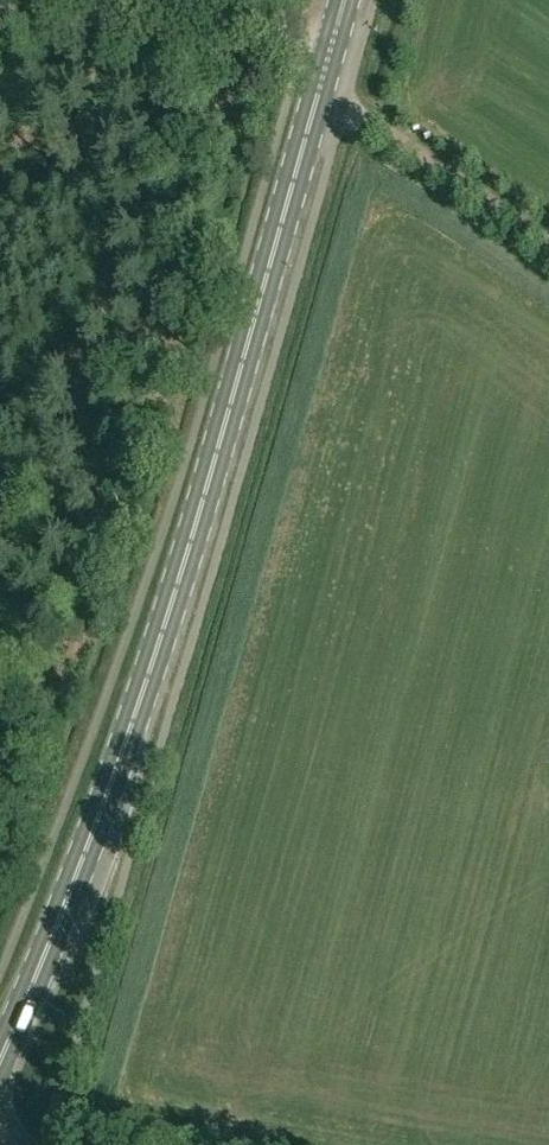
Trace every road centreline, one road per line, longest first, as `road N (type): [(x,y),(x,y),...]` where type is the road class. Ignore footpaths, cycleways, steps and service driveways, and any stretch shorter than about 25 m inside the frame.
road 1 (secondary): [(0,1071),(160,655),(350,0)]
road 2 (track): [(311,23),(0,12)]

